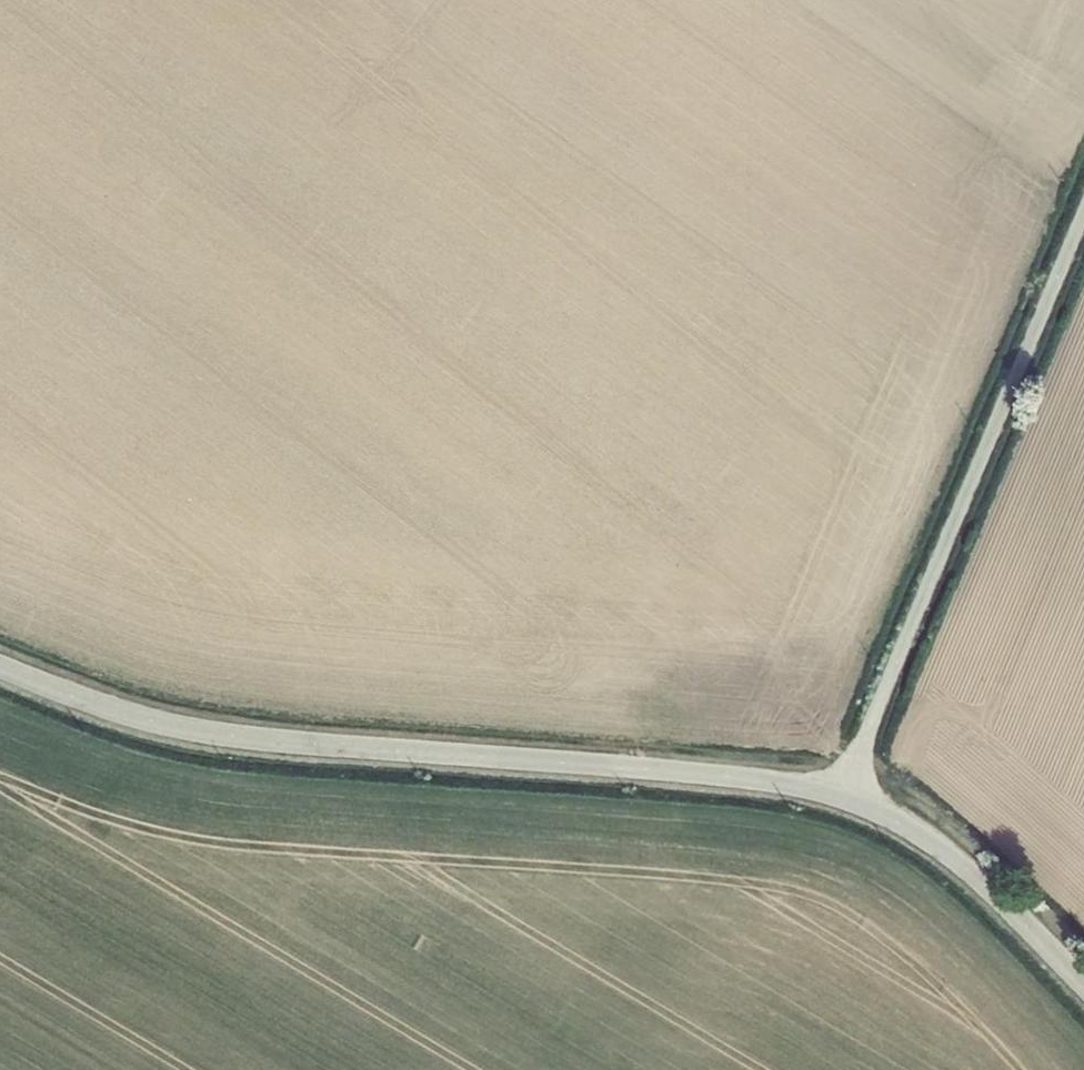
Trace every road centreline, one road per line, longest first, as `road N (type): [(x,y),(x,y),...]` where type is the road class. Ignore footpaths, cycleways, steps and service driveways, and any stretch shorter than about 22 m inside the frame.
road 1 (unclassified): [(0,668),(193,733),(719,776),(843,796)]
road 2 (unclassified): [(843,796),(1083,214)]
road 3 (unclassified): [(843,796),(899,820),(949,856),(1083,985)]

